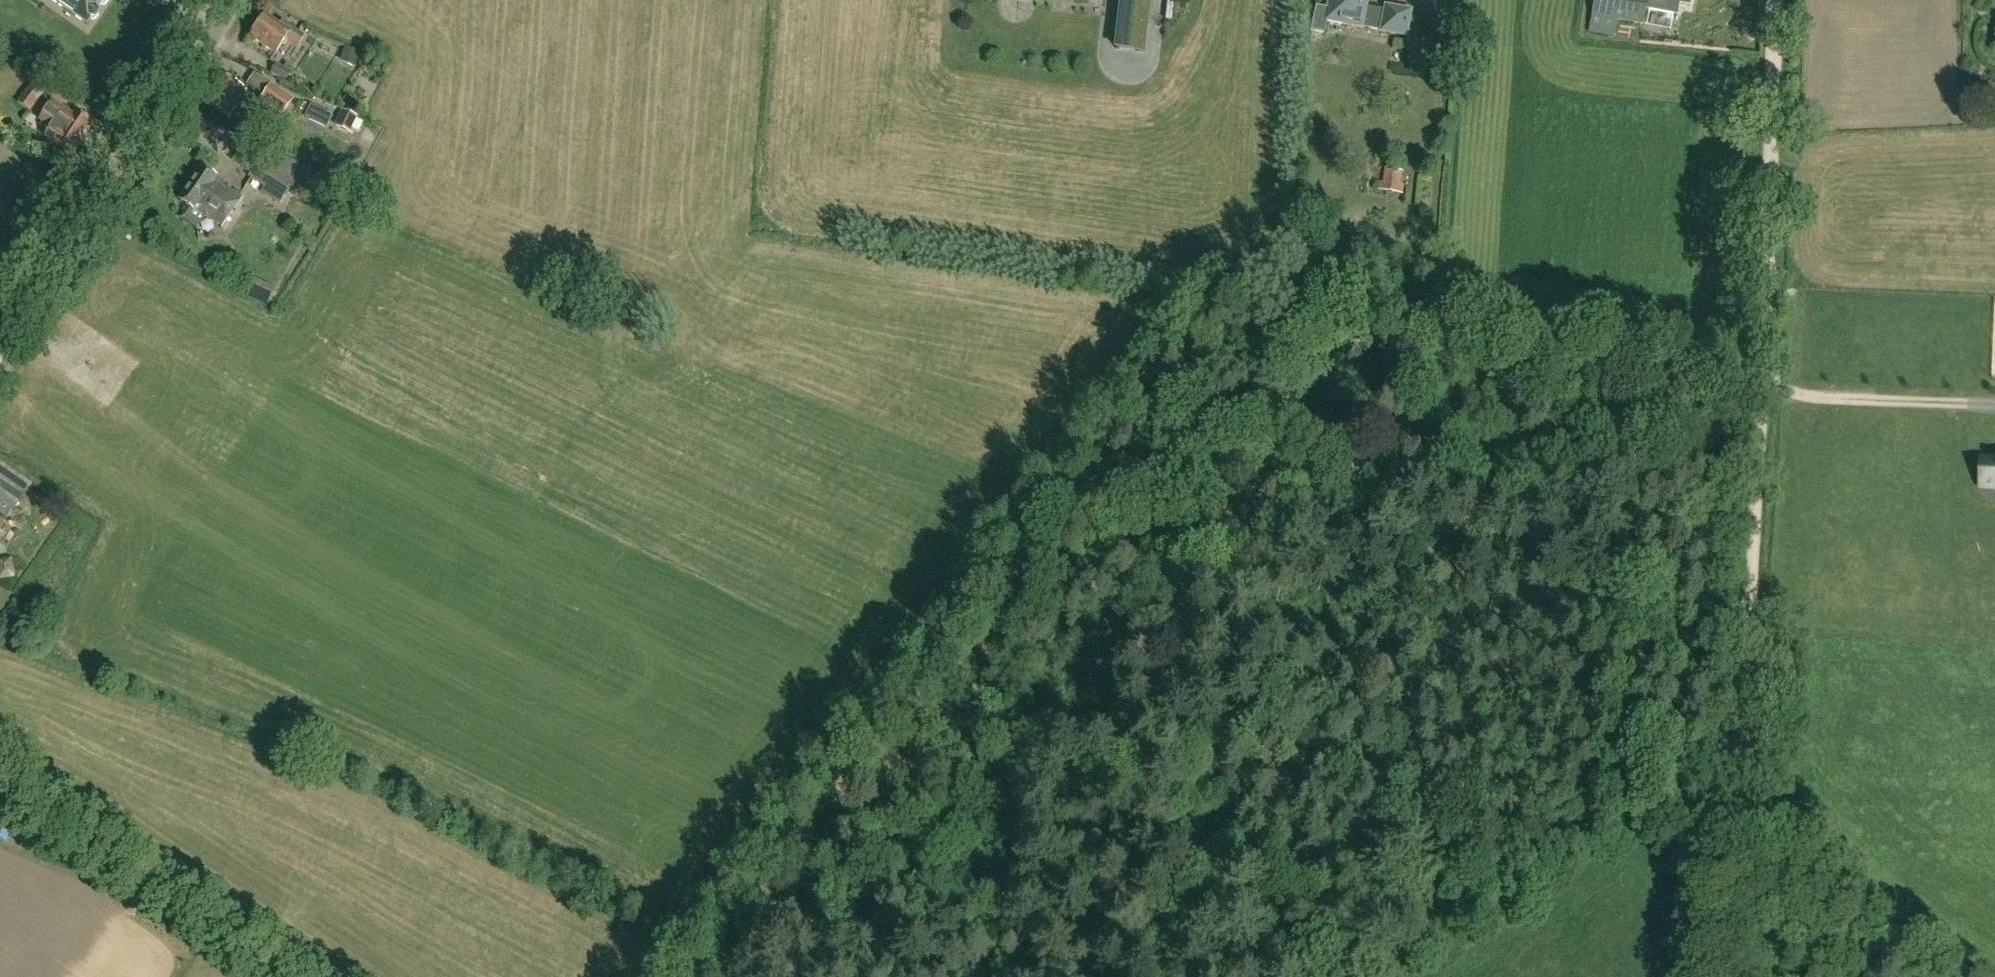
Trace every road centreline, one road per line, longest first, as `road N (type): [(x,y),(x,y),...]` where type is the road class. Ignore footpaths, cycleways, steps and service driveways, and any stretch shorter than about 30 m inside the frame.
road 1 (track): [(1772,0),(1726,821)]
road 2 (tertiary): [(0,343),(234,0)]
road 3 (track): [(1726,821),(1724,976)]

